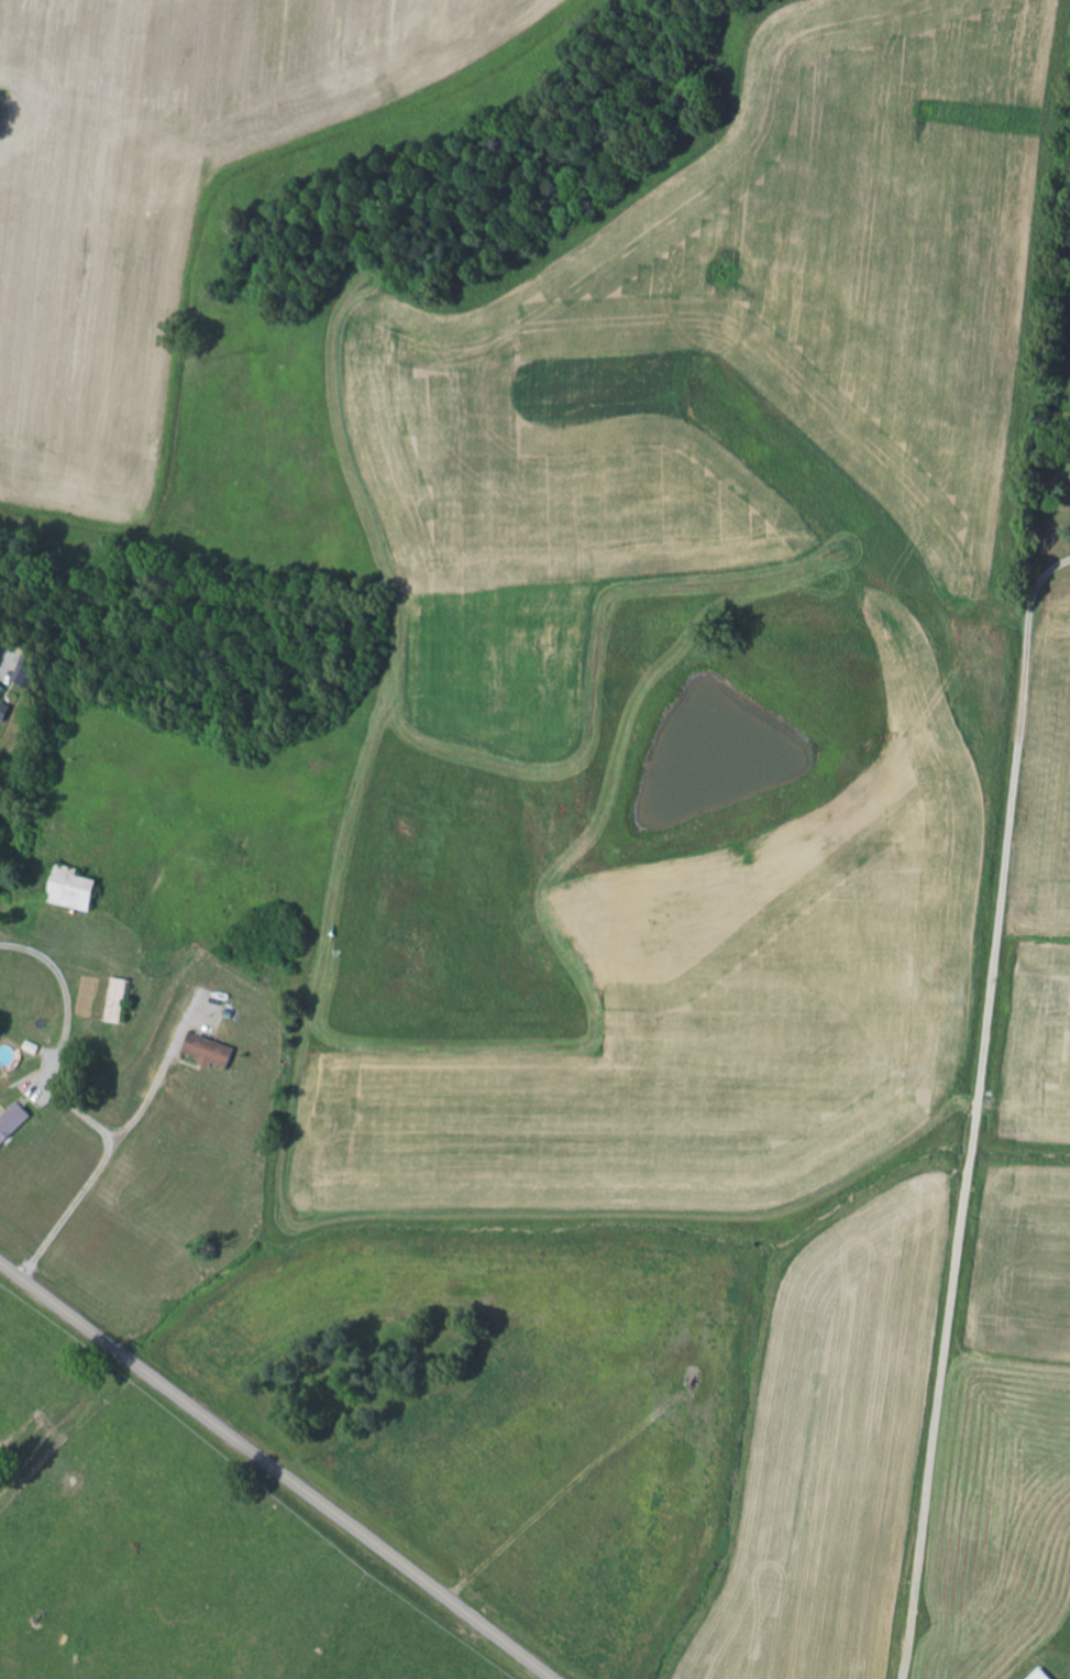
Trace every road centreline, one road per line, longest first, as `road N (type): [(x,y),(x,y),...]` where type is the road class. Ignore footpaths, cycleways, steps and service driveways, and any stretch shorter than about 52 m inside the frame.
road 1 (residential): [(894,1678),(1039,440)]
road 2 (secondary): [(553,1678),(0,1261)]

